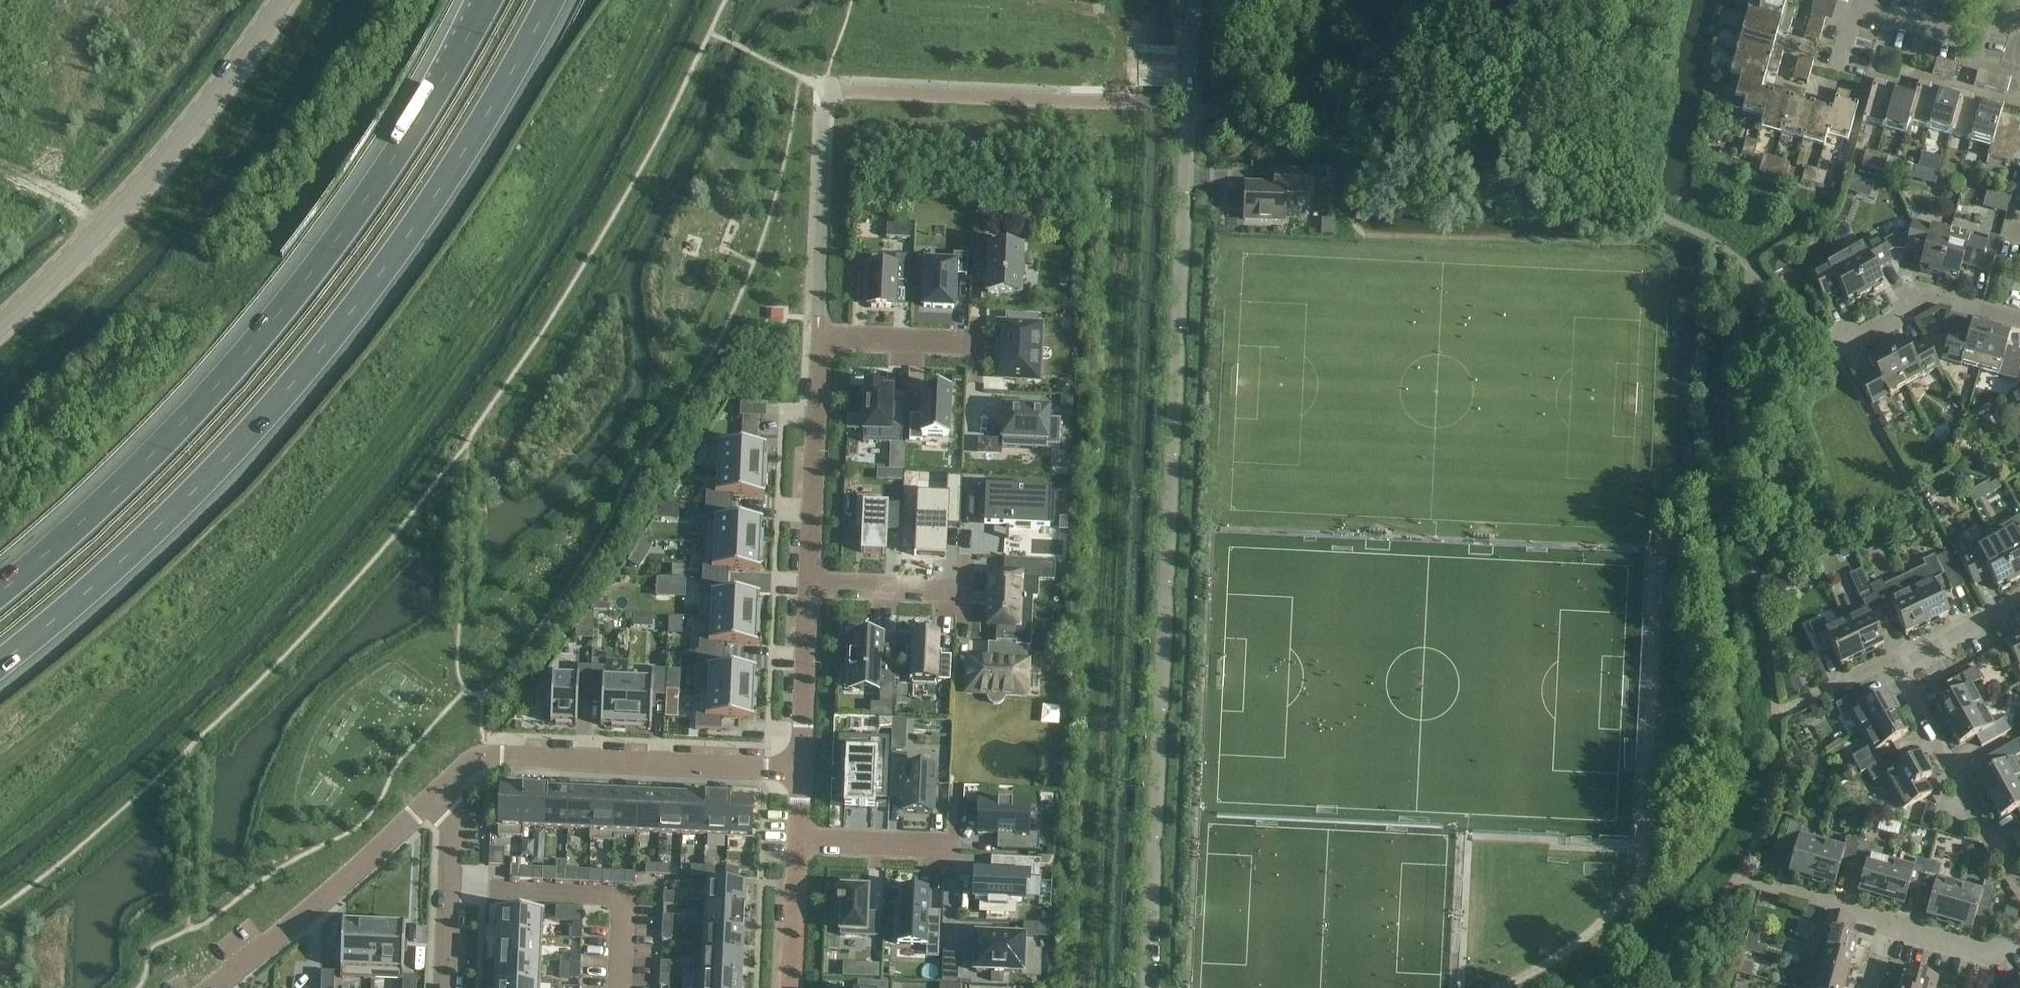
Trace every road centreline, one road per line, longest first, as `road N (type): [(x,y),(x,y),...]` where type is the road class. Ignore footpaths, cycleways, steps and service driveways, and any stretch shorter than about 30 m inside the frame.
road 1 (unclassified): [(1194,0),(1147,987)]
road 2 (trunk): [(0,662),(123,561),(331,339),(437,196),(551,0)]
road 3 (trunk): [(490,0),(388,170),(231,371),(0,592)]
road 4 (tertiary): [(284,0),(130,199),(0,325)]
road 5 (residential): [(811,579),(821,336),(977,342)]
road 6 (residential): [(439,792),(483,755),(803,768)]
road 7 (residential): [(210,987),(439,792)]
road 8 (residential): [(1887,663),(2019,888)]
road 9 (residential): [(2019,318),(1931,295),(1833,348),(1809,331)]
road 10 (residential): [(439,792),(450,811),(445,987)]
road 11 (residential): [(803,768),(811,579)]
road 12 (residential): [(1854,9),(1965,34),(2017,0)]
road 13 (residential): [(799,838),(958,846)]
road 14 (residential): [(811,579),(964,587)]
road 15 (residential): [(1887,663),(2019,592)]
road 16 (residential): [(792,987),(799,838)]
road 17 (residential): [(2019,937),(1990,957),(1887,924)]
road 18 (residential): [(1887,924),(1751,883)]

